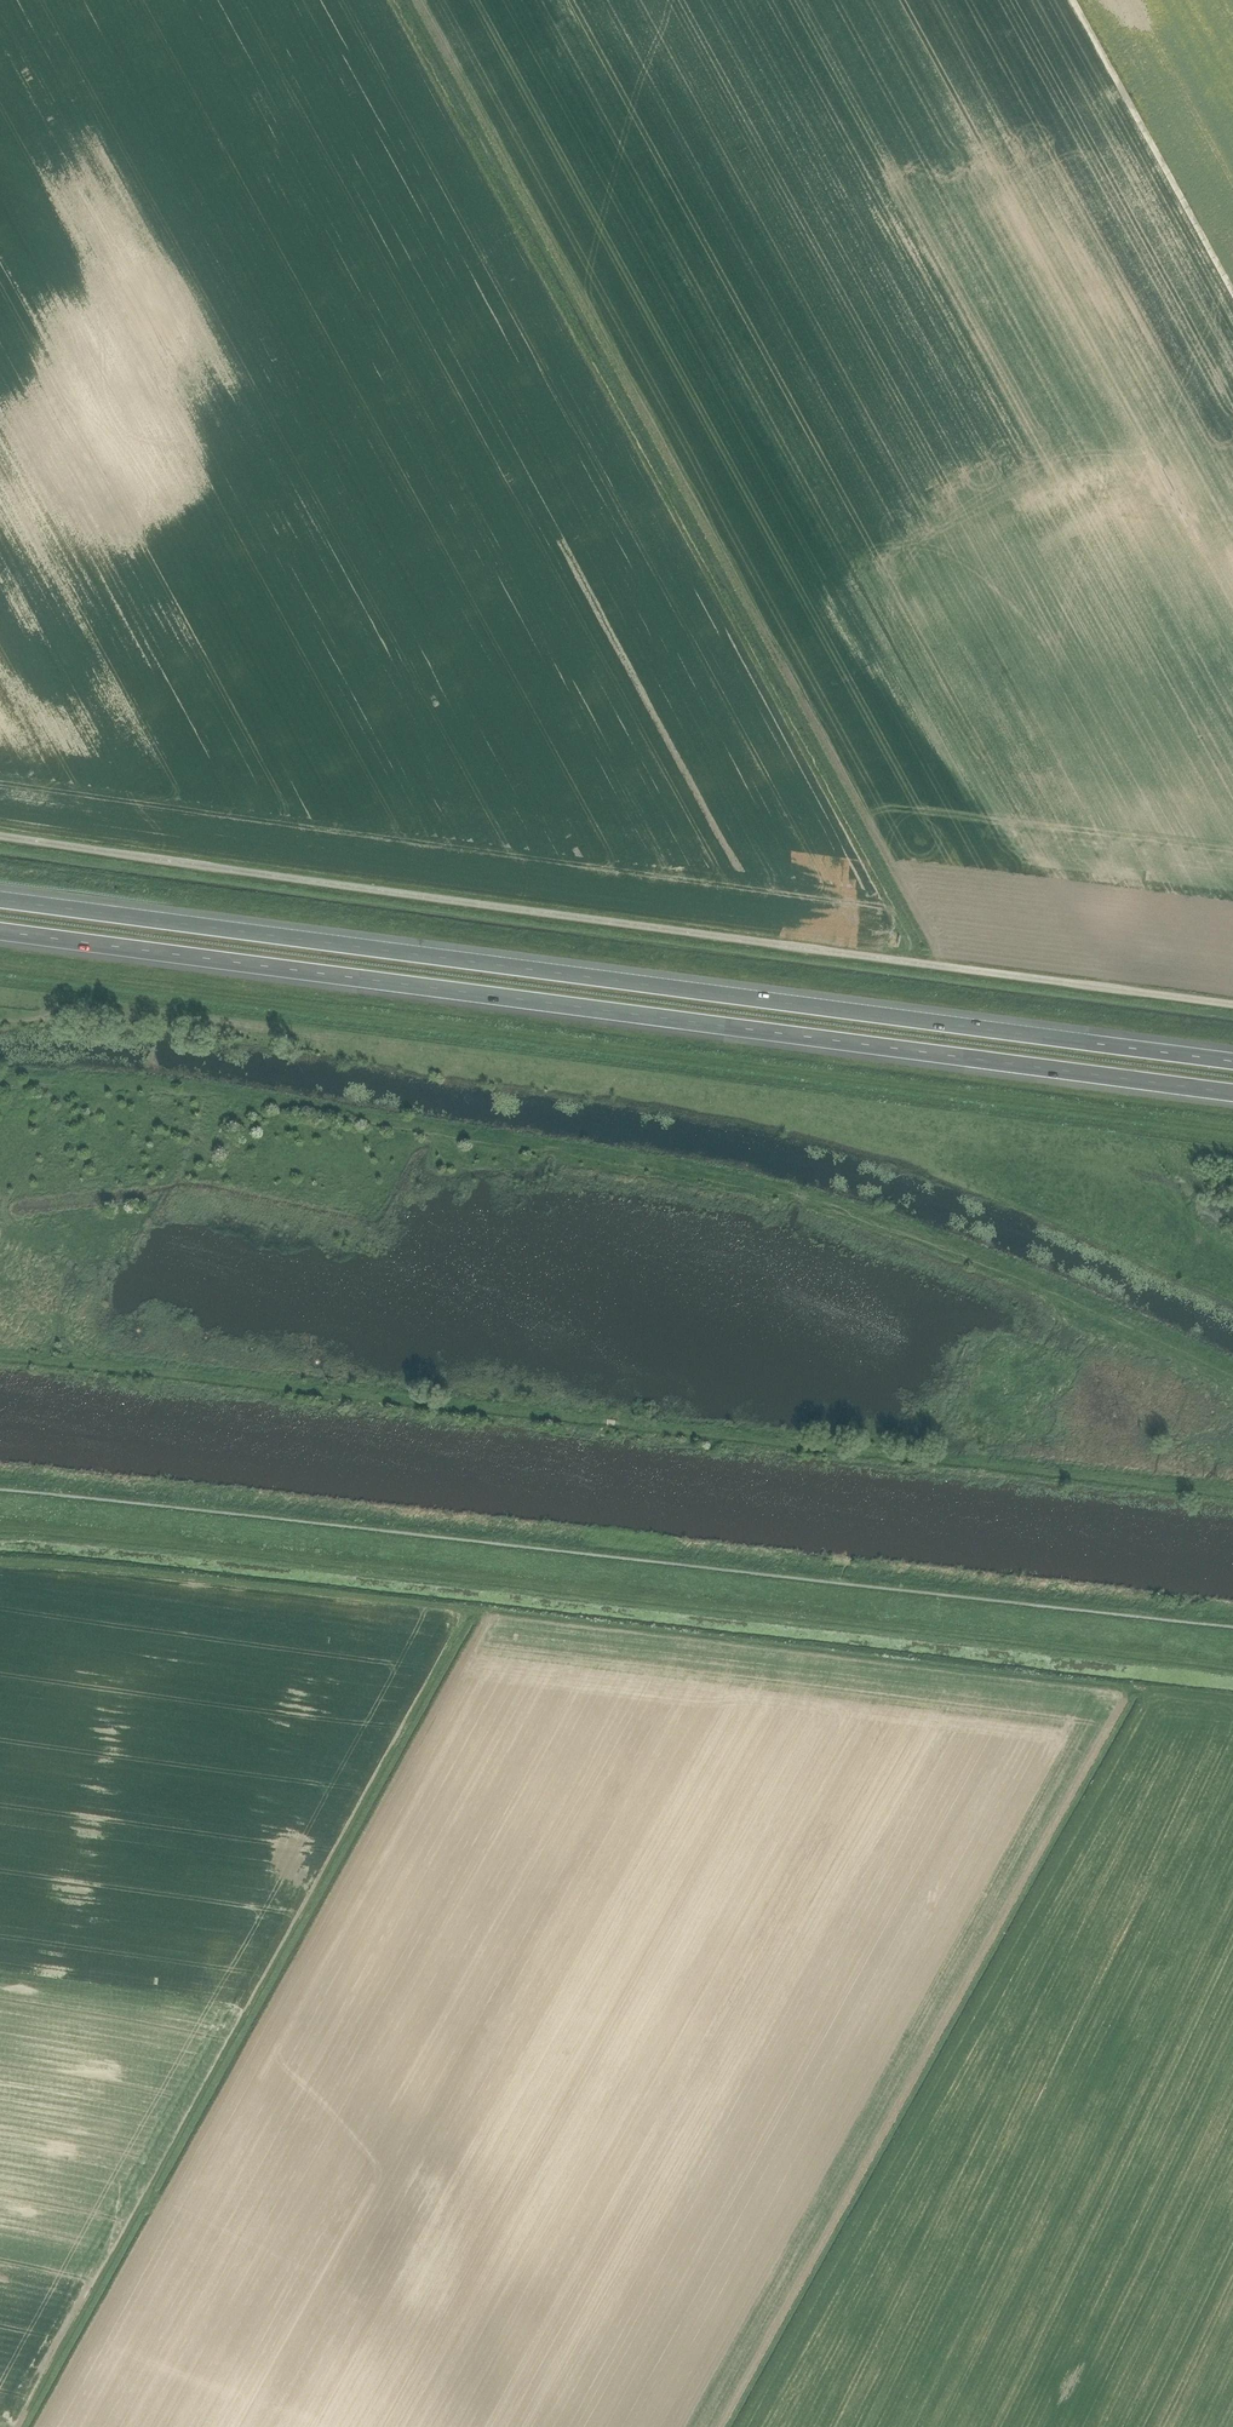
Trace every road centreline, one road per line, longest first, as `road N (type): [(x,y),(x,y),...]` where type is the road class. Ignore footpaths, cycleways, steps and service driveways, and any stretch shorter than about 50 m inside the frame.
road 1 (unclassified): [(0,838),(1232,1003)]
road 2 (motorway): [(1232,1062),(0,898)]
road 3 (motorway): [(0,933),(1232,1093)]

